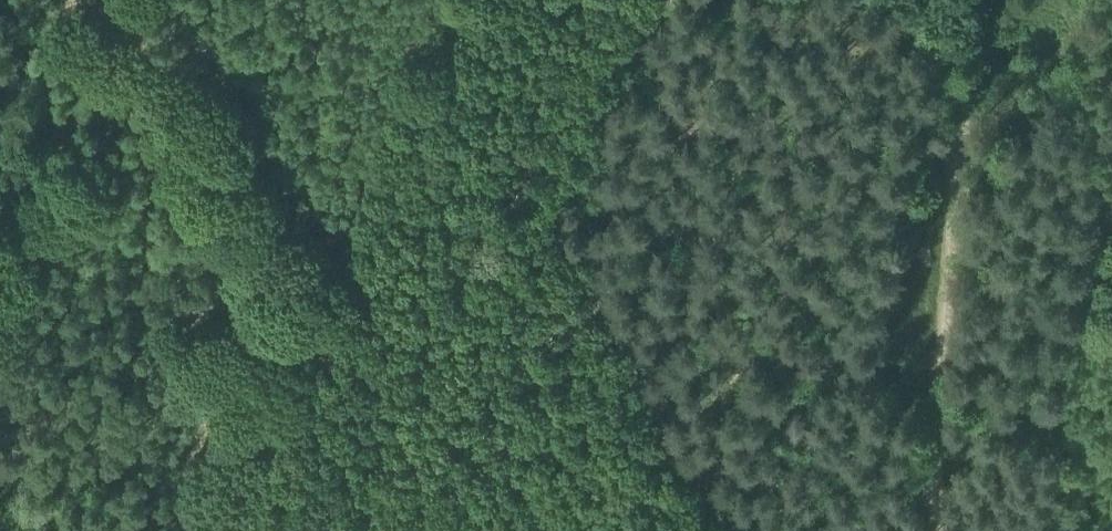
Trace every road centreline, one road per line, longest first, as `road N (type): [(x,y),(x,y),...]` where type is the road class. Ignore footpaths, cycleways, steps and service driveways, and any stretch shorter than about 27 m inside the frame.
road 1 (track): [(203,530),(456,0)]
road 2 (track): [(949,530),(937,463),(964,283),(987,0)]

